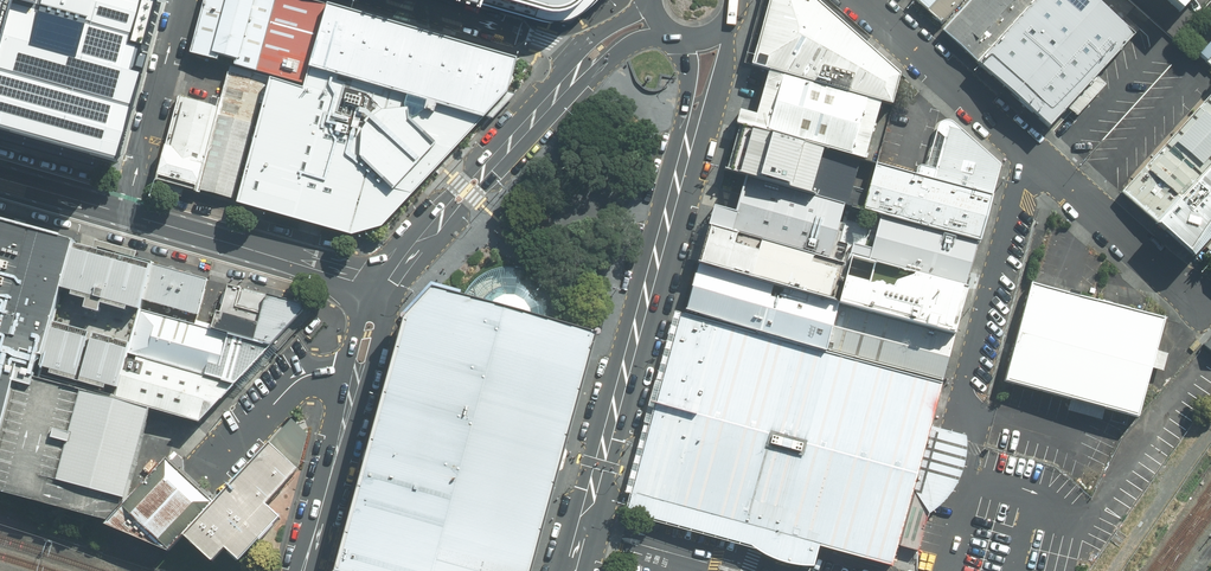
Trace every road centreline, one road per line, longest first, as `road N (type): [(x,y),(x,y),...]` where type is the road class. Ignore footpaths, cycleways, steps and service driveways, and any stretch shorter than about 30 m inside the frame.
road 1 (secondary): [(571,570),(687,145)]
road 2 (secondary): [(584,63),(386,290)]
road 3 (secondary): [(386,290),(127,215)]
road 4 (residential): [(1025,151),(958,402)]
road 5 (residential): [(1025,151),(1210,309)]
road 6 (residential): [(859,0),(1025,151)]
road 7 (residential): [(127,215),(185,0)]
road 8 (residential): [(356,380),(303,570)]
road 9 (residential): [(200,476),(304,376),(356,380)]
road 10 (residential): [(402,0),(539,40),(584,63)]
road 11 (secondary): [(127,215),(0,178)]
road 12 (secondary): [(729,26),(721,81),(687,145)]

